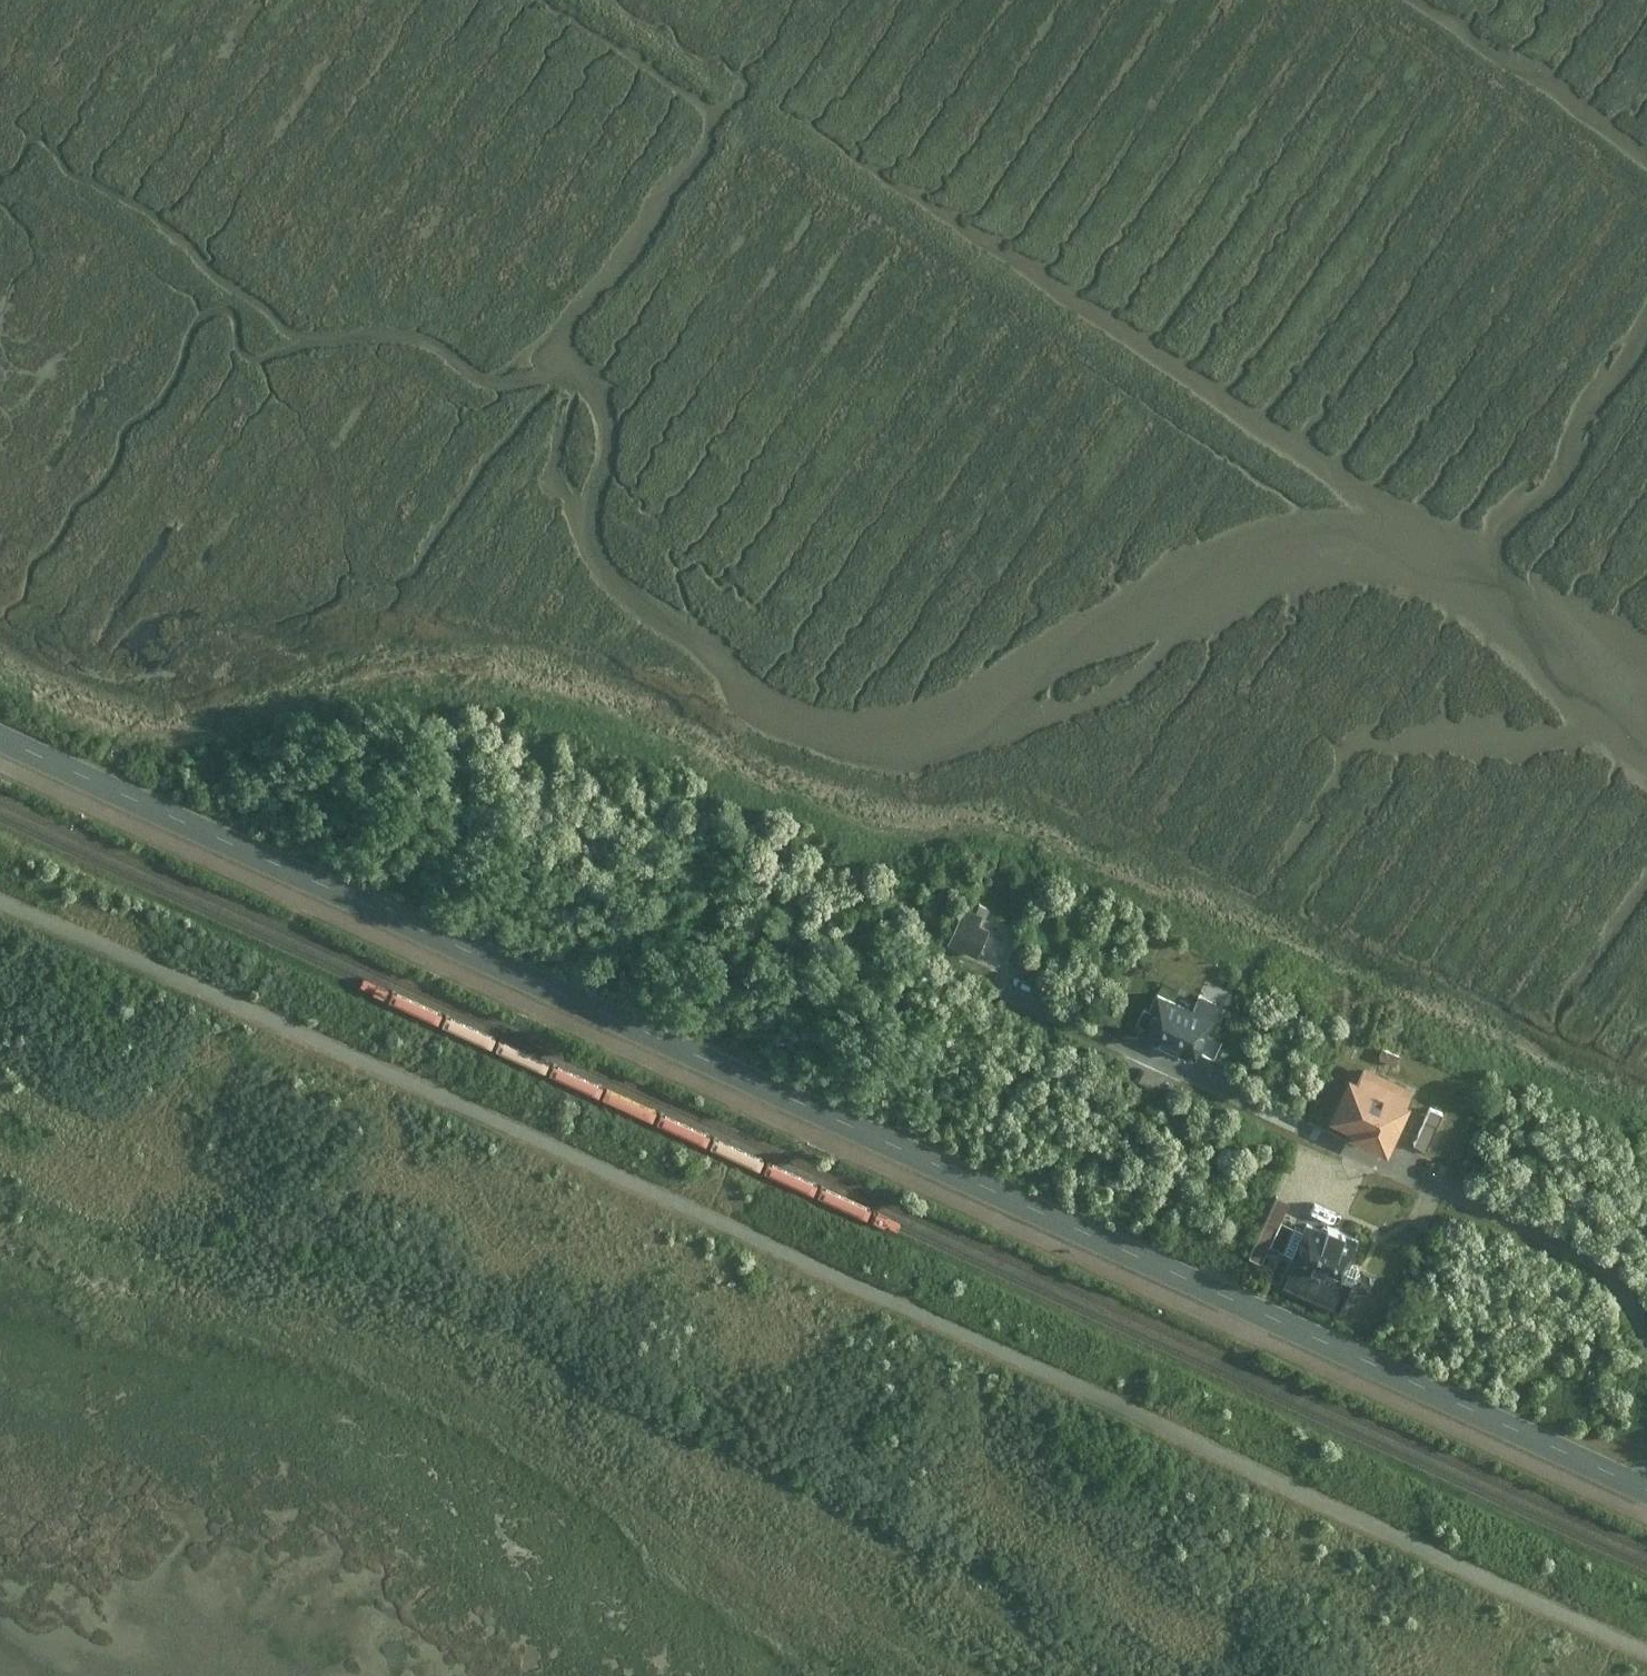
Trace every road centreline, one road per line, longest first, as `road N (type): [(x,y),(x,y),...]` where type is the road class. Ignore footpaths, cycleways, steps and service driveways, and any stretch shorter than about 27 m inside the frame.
road 1 (tertiary): [(1646,1490),(0,736)]

